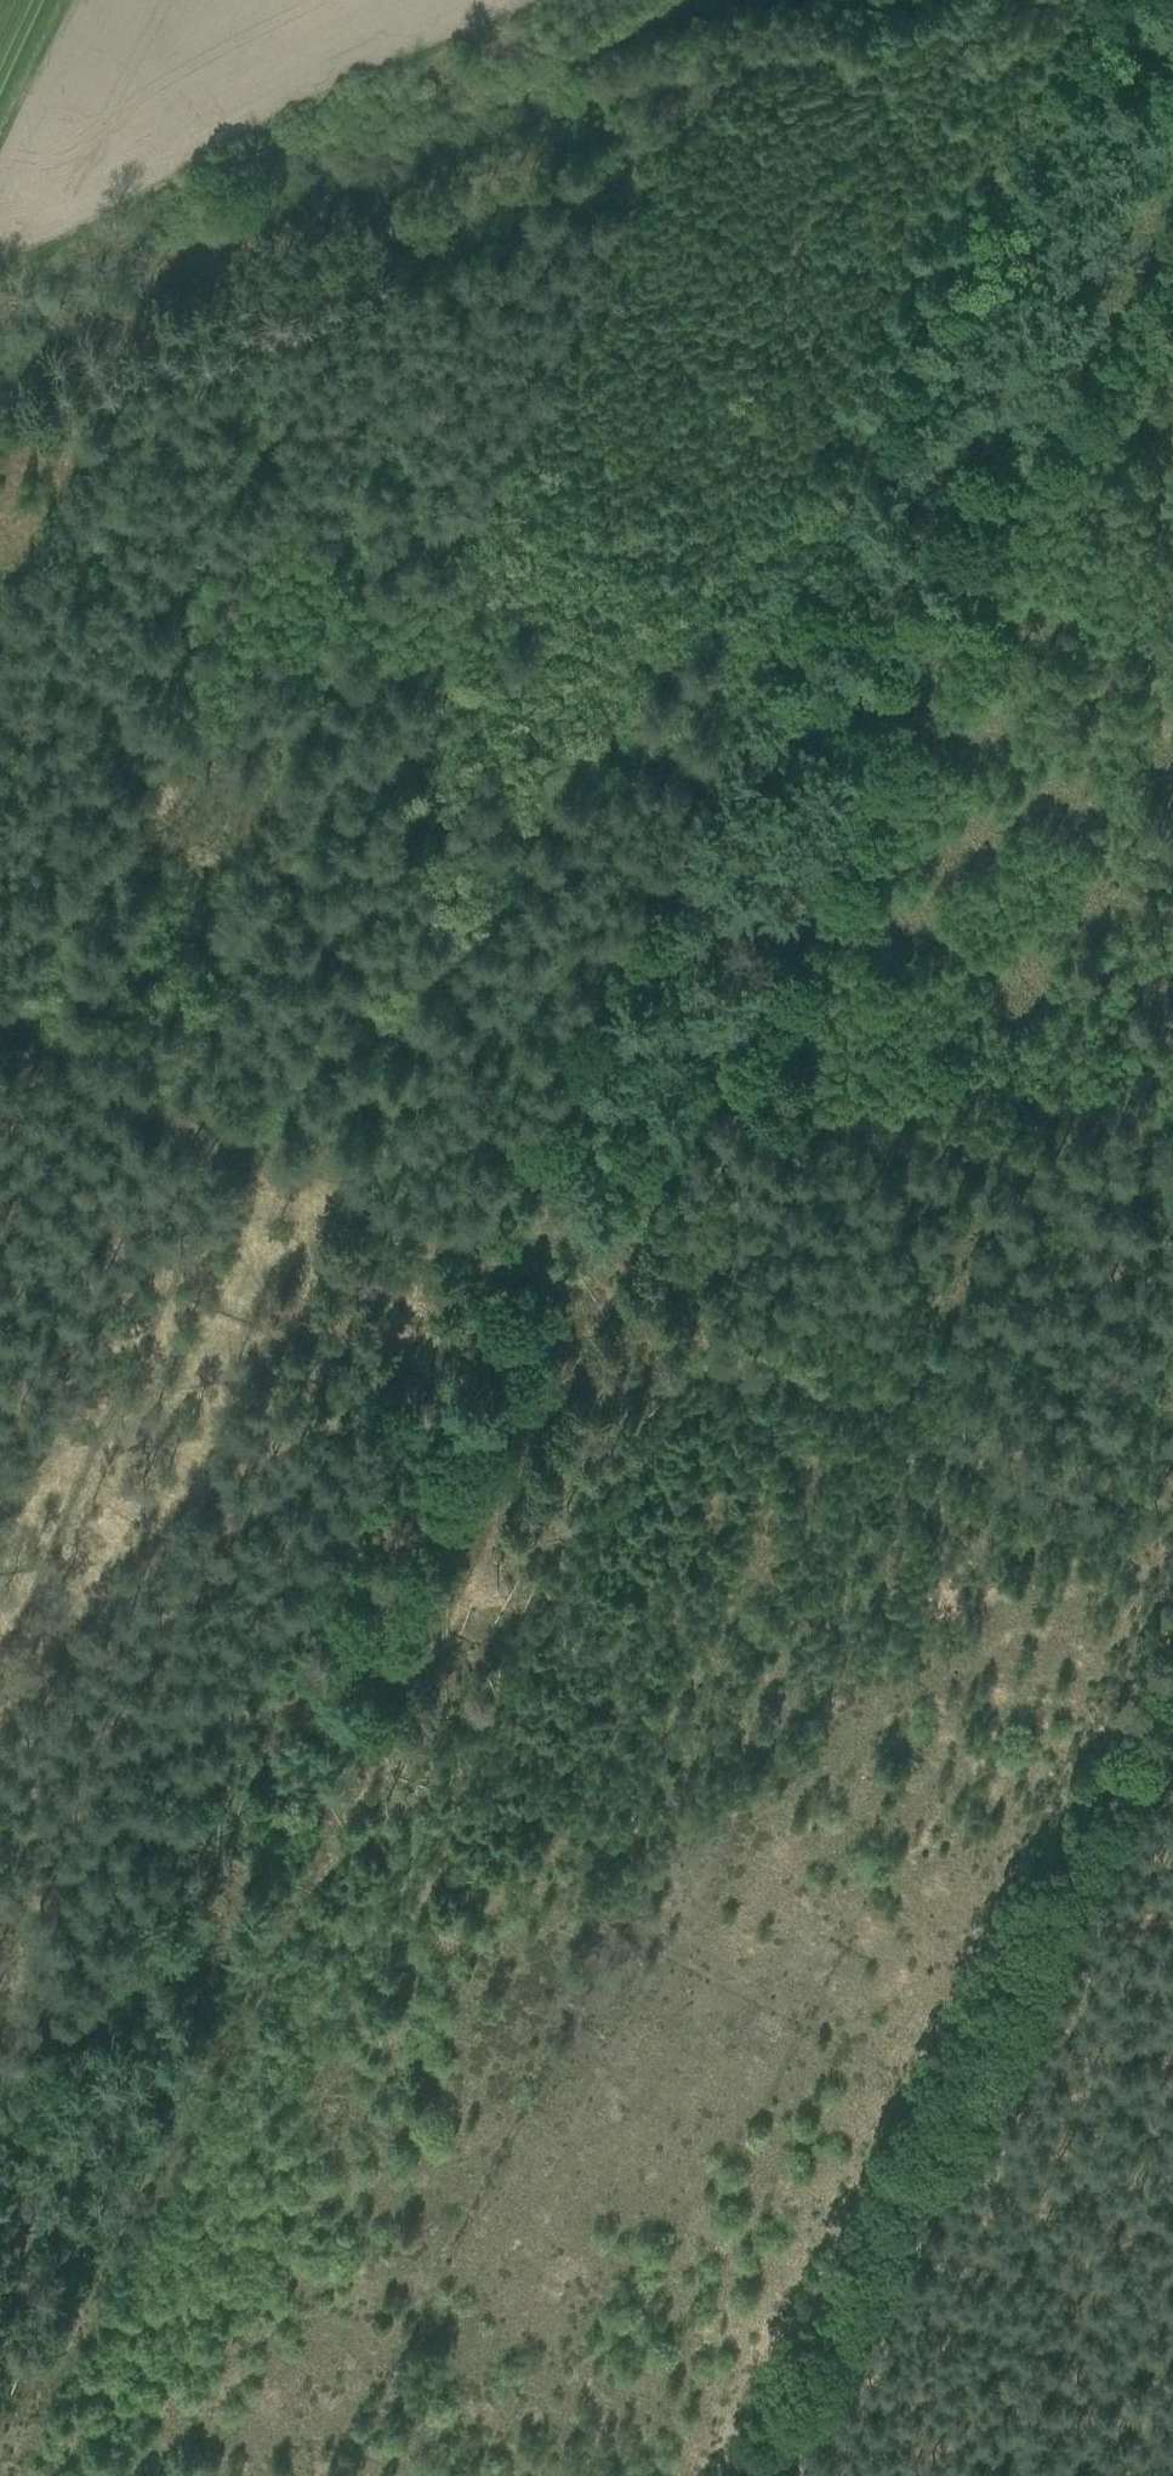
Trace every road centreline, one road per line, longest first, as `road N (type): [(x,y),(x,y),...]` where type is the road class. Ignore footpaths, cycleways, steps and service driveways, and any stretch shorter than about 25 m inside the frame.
road 1 (track): [(789,2475),(1172,1743)]
road 2 (track): [(0,2472),(306,1859)]

